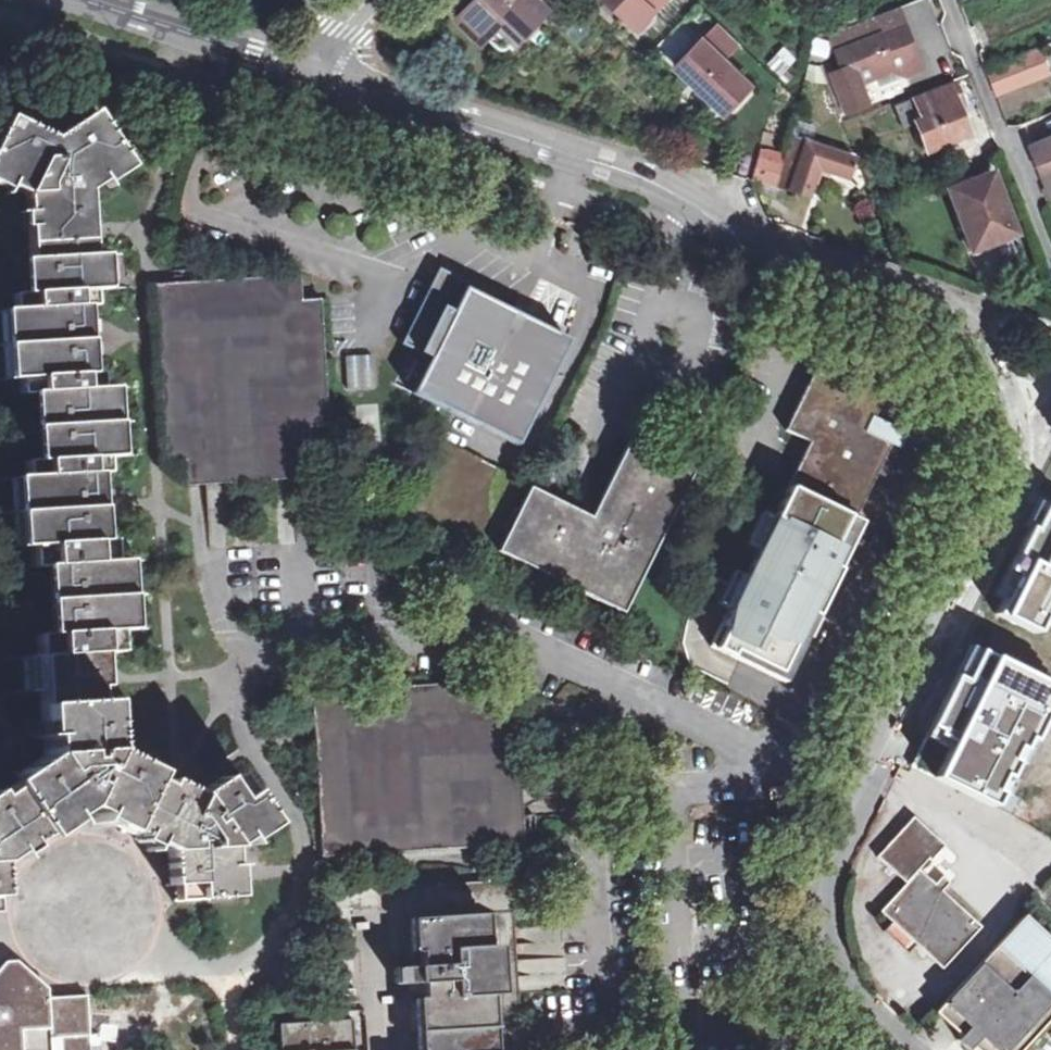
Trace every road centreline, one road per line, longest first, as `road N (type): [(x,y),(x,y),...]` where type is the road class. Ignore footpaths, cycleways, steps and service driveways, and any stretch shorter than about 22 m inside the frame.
road 1 (residential): [(1015,401),(987,346),(909,293),(765,244),(651,182),(312,68)]
road 2 (residential): [(853,806),(509,631),(252,644)]
road 3 (residential): [(853,806),(1015,487),(1015,401)]
road 4 (residential): [(896,1049),(841,992),(823,958),(817,913),(824,870),(853,806)]
road 5 (residential): [(950,0),(1050,257)]
road 6 (residential): [(312,68),(99,0)]

